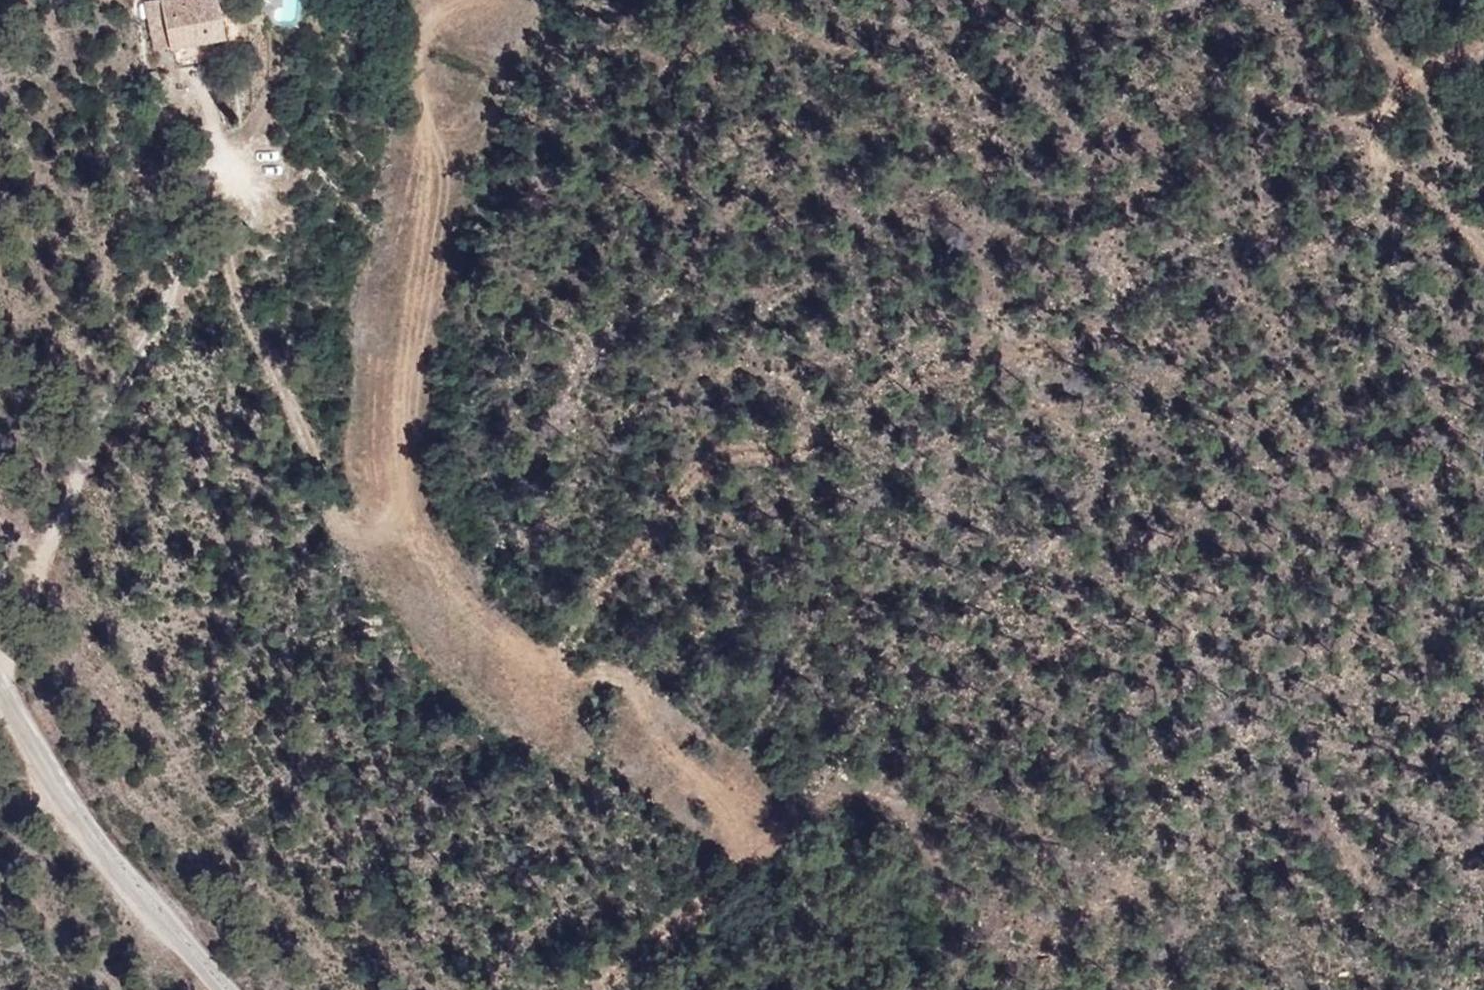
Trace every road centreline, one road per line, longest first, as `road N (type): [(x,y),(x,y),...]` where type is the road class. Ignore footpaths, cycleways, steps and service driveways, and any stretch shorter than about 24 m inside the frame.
road 1 (unclassified): [(227,989),(61,784),(0,693)]

